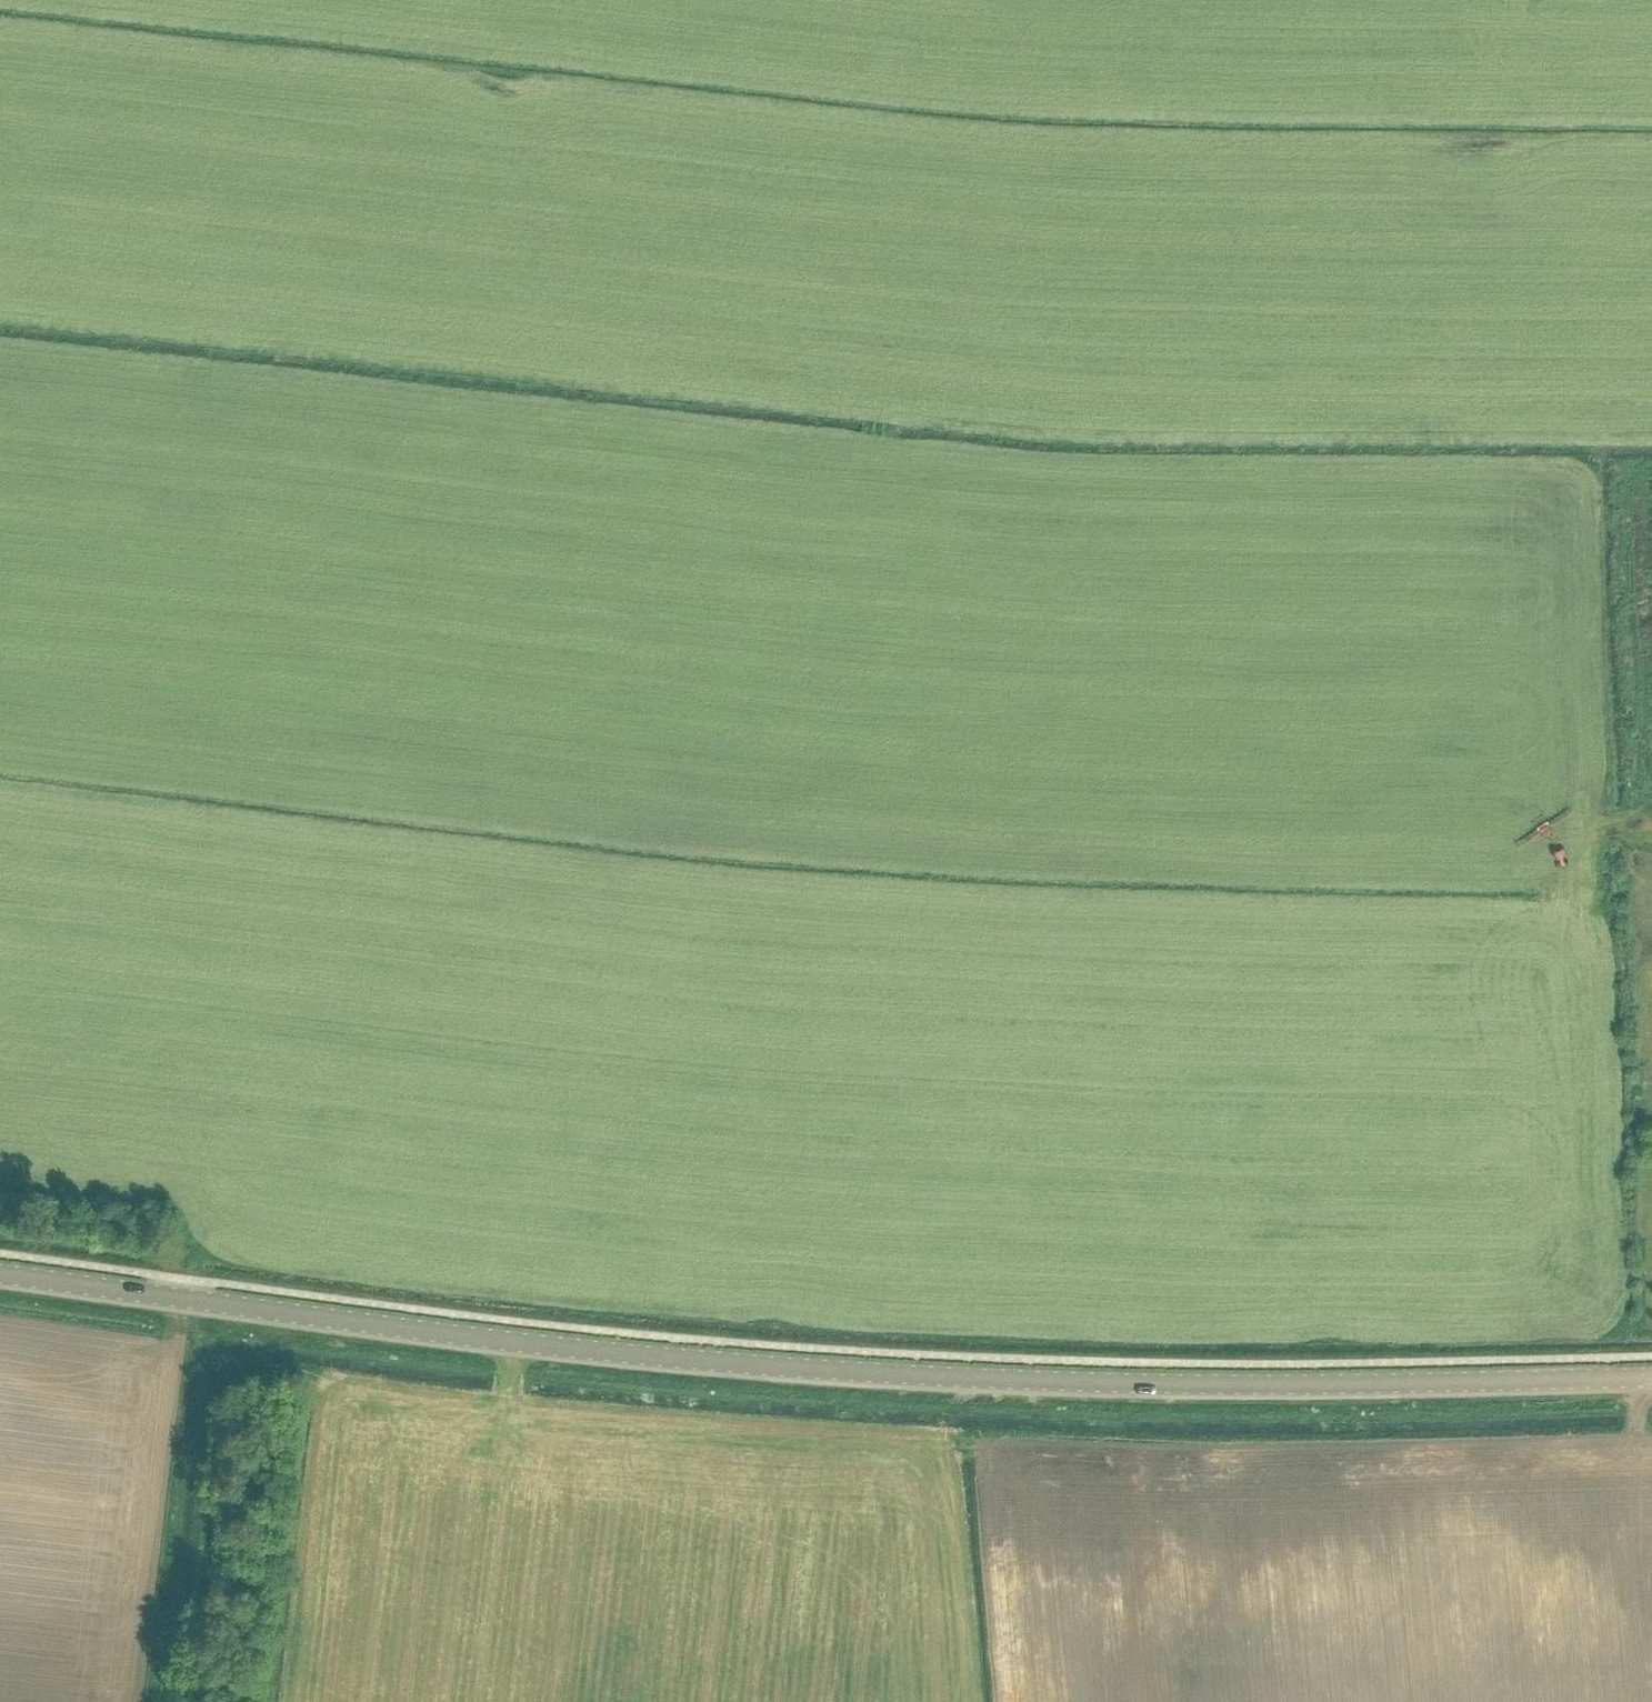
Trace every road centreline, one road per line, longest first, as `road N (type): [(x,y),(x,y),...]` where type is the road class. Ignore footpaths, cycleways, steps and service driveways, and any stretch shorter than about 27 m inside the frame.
road 1 (tertiary): [(0,1272),(649,1354),(883,1373),(1162,1385),(1651,1380)]

